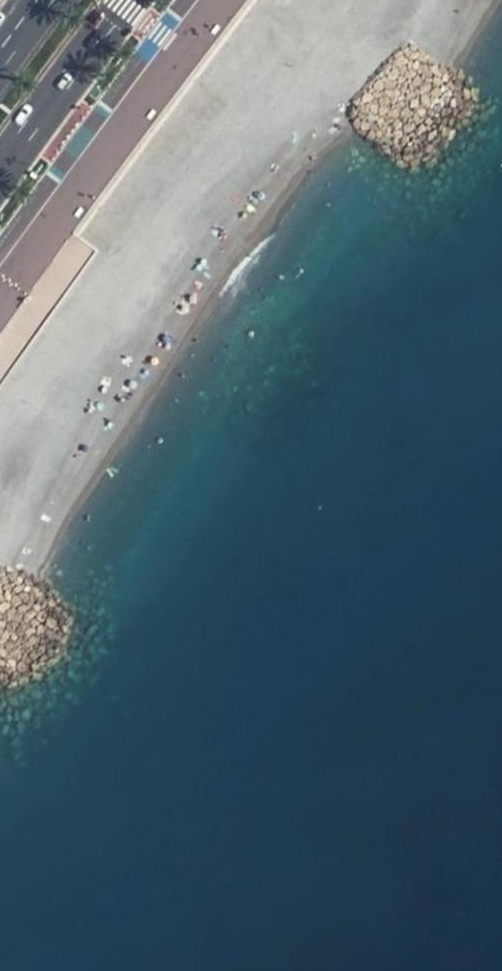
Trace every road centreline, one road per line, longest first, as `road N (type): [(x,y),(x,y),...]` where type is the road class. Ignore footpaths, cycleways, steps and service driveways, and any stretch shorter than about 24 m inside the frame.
road 1 (primary): [(0,171),(126,0)]

